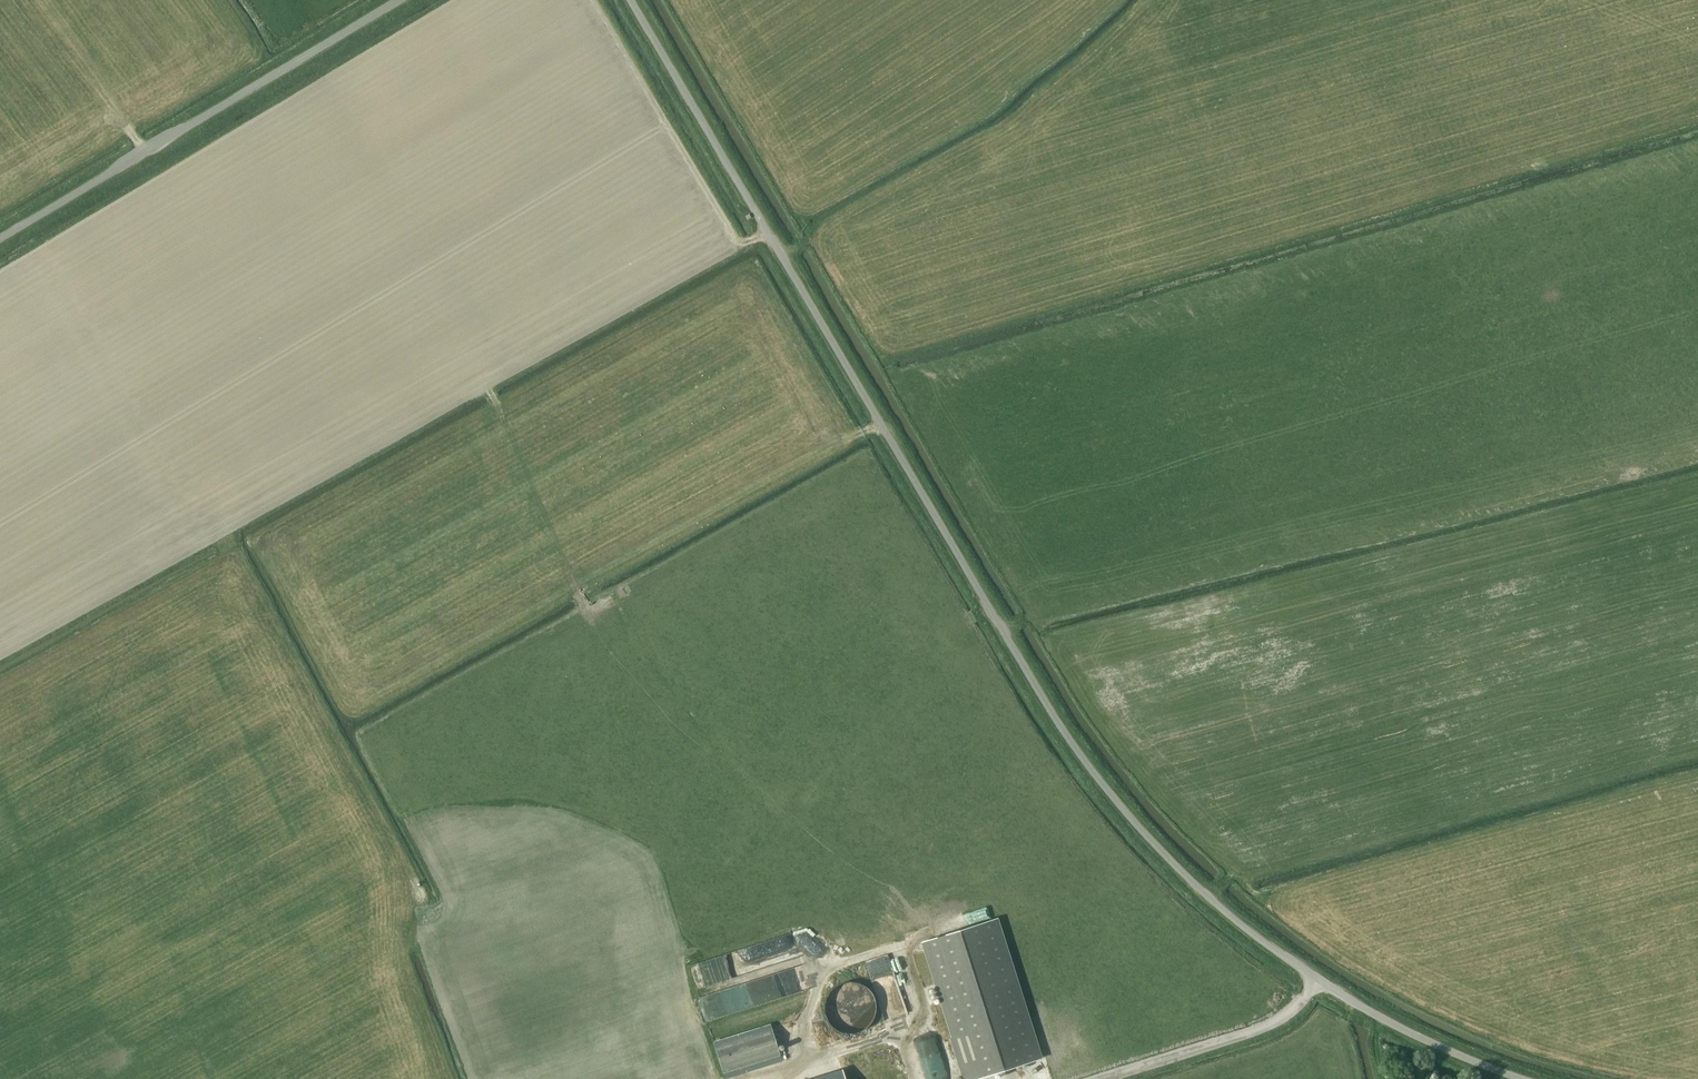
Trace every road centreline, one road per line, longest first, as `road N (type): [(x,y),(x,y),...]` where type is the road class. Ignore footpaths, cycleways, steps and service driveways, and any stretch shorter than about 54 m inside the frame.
road 1 (unclassified): [(1518,1078),(1353,1002),(1231,916),(1122,815),(1051,717),(629,0)]
road 2 (unclassified): [(0,239),(399,0)]

